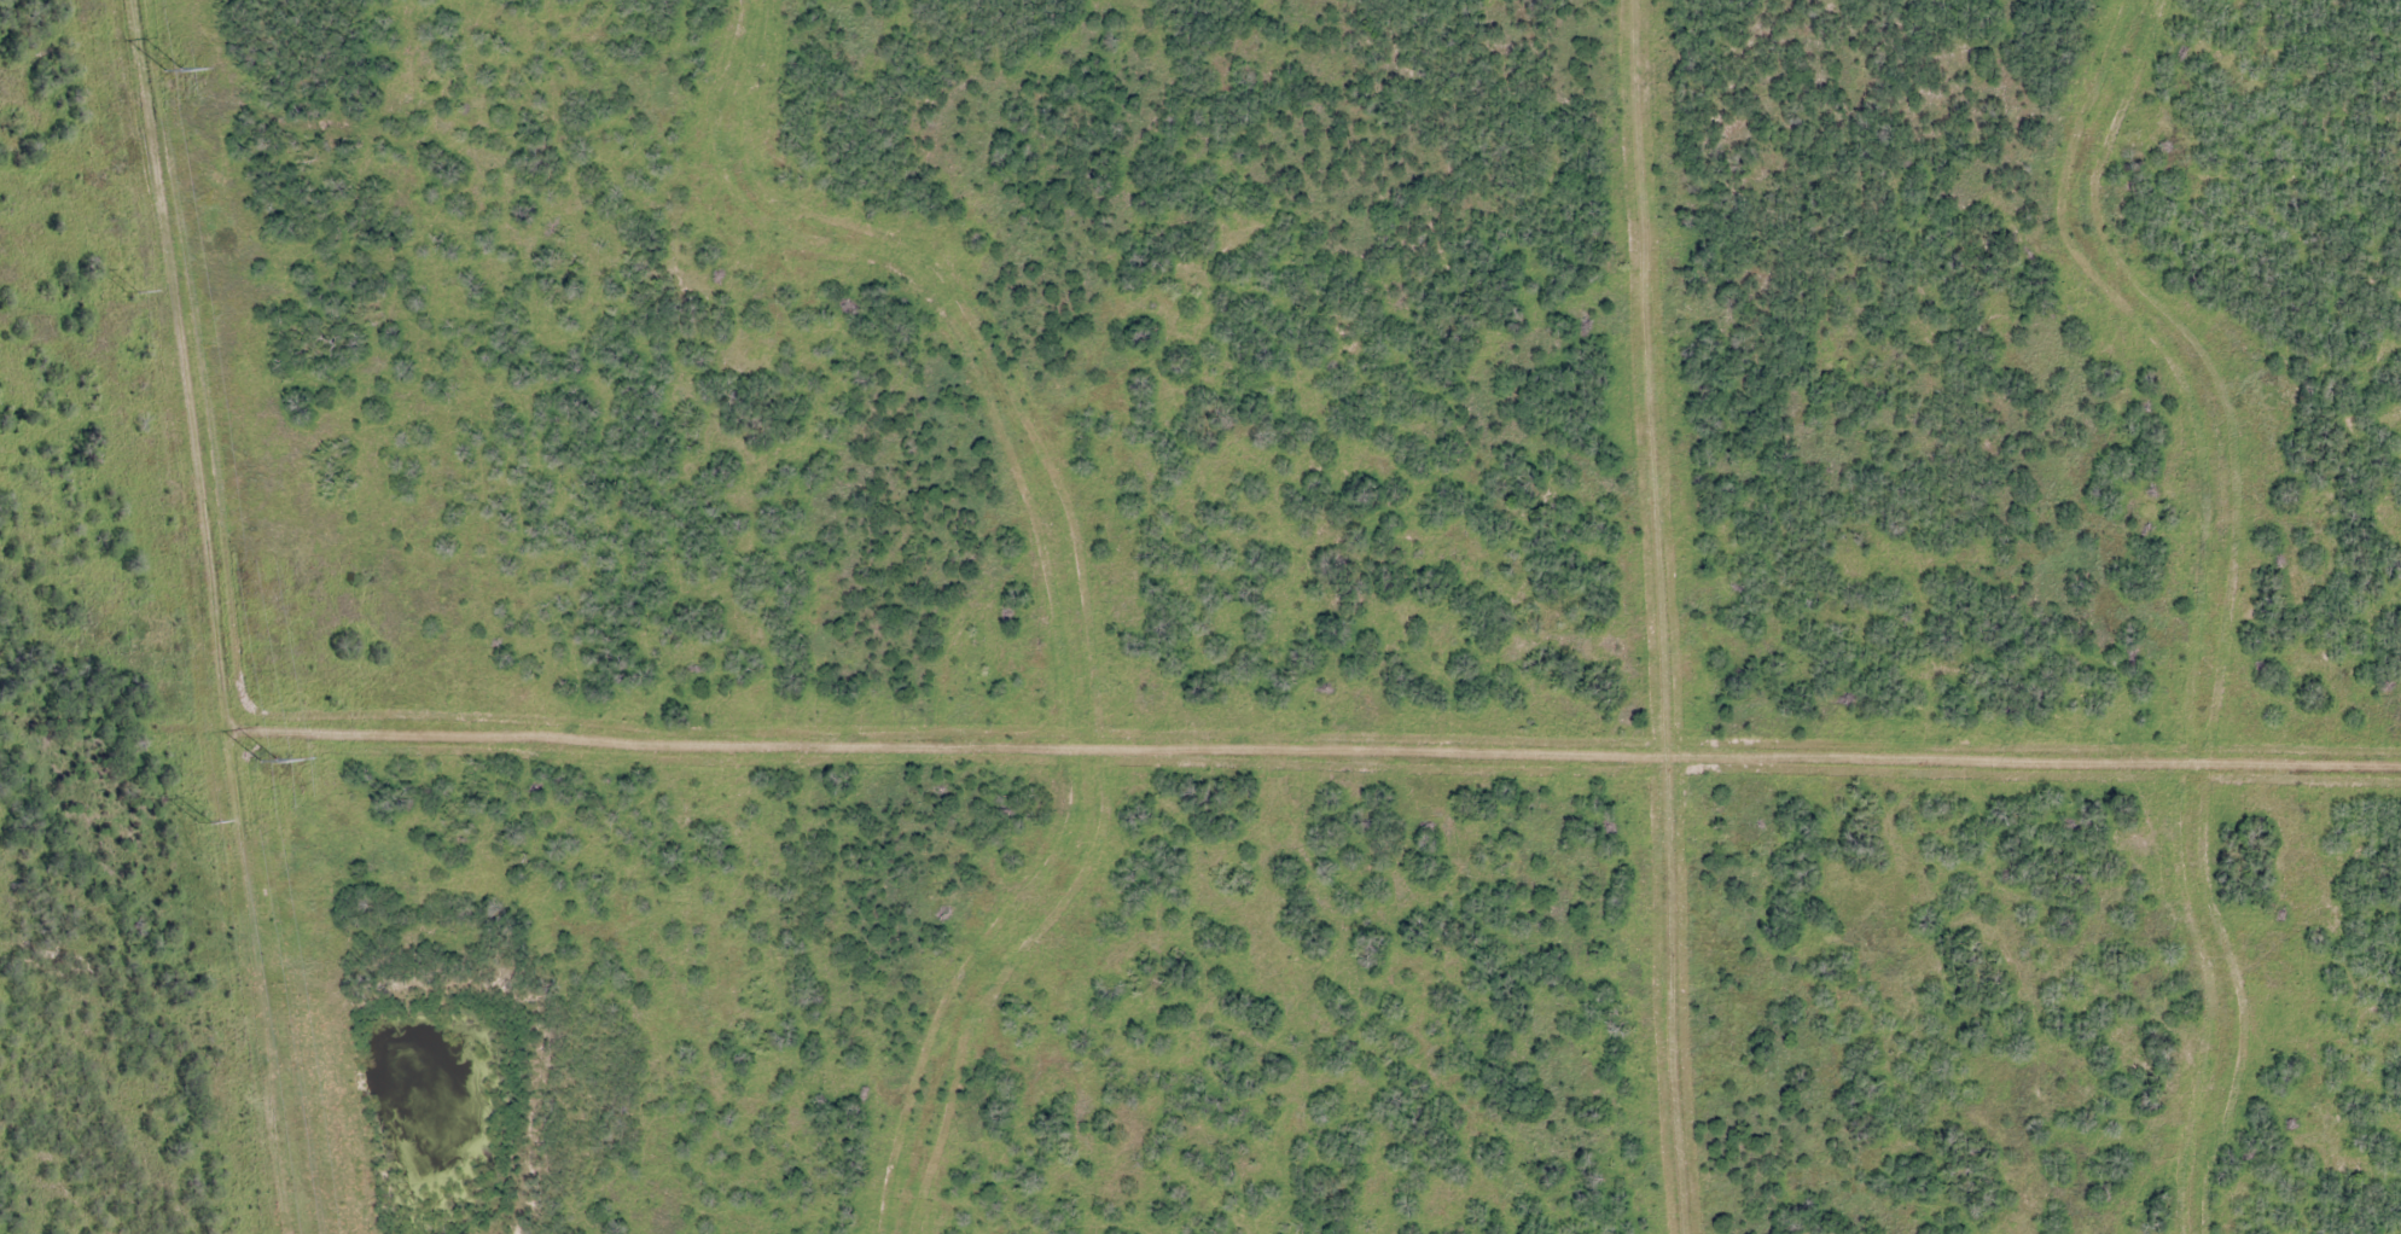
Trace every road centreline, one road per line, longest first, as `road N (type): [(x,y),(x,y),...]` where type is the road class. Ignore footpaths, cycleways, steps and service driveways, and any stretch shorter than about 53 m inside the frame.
road 1 (residential): [(1645,1233),(1629,1081),(1578,0)]

